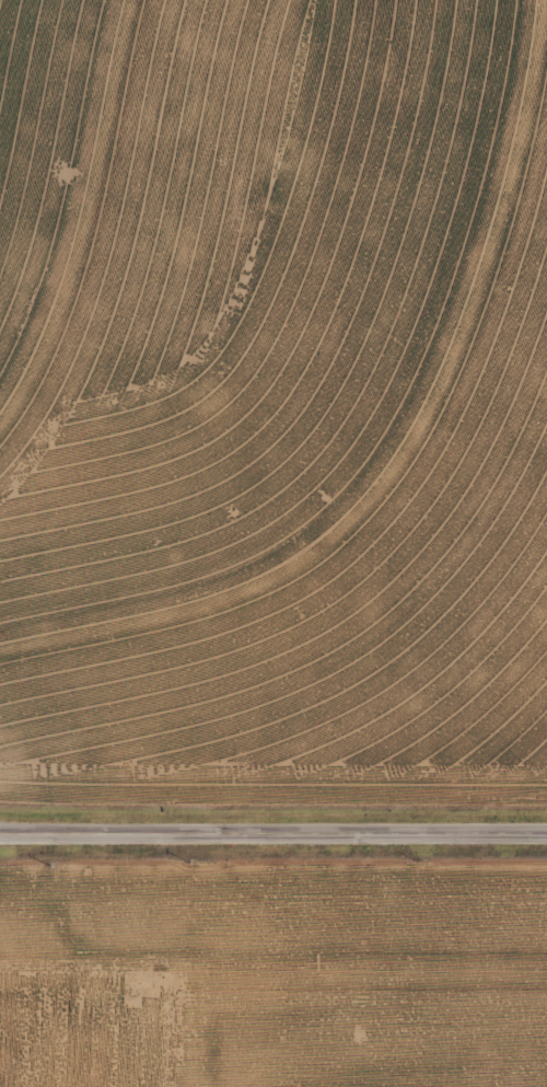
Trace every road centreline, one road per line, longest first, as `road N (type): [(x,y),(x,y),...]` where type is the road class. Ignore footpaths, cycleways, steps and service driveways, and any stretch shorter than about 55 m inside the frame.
road 1 (secondary): [(0,836),(546,834)]

